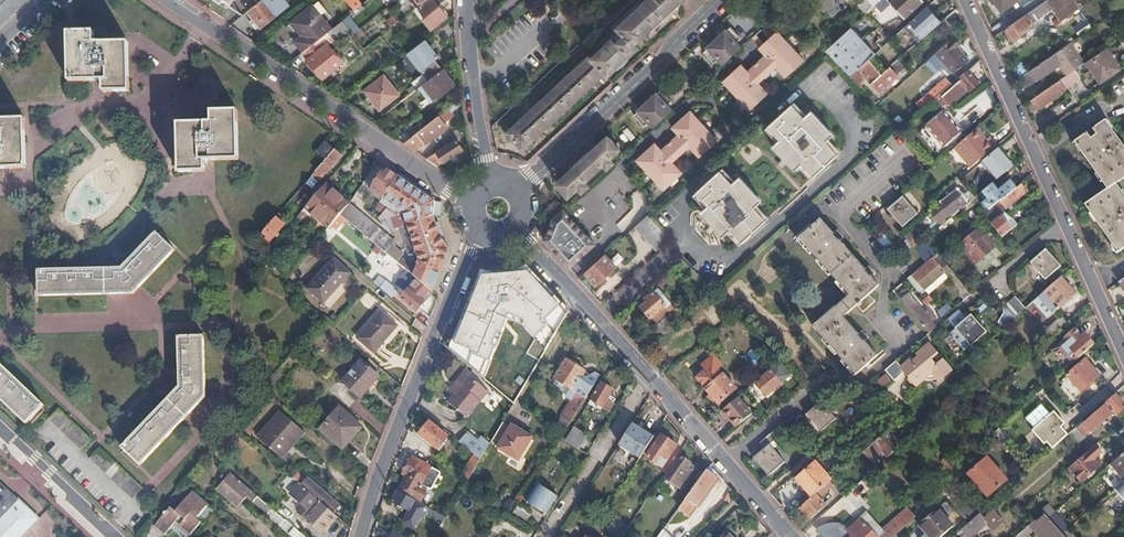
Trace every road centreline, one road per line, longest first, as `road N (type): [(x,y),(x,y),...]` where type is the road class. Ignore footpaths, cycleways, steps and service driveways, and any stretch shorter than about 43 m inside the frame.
road 1 (residential): [(964,0),(1123,357)]
road 2 (unclassified): [(169,0),(467,201)]
road 3 (residential): [(359,536),(480,236)]
road 4 (residential): [(521,189),(725,0)]
road 5 (tertiary): [(651,382),(788,536)]
road 6 (tertiary): [(520,230),(651,382)]
road 7 (residential): [(651,382),(546,536)]
road 8 (tertiary): [(466,0),(471,86),(492,179)]
road 9 (residential): [(109,536),(0,435)]

